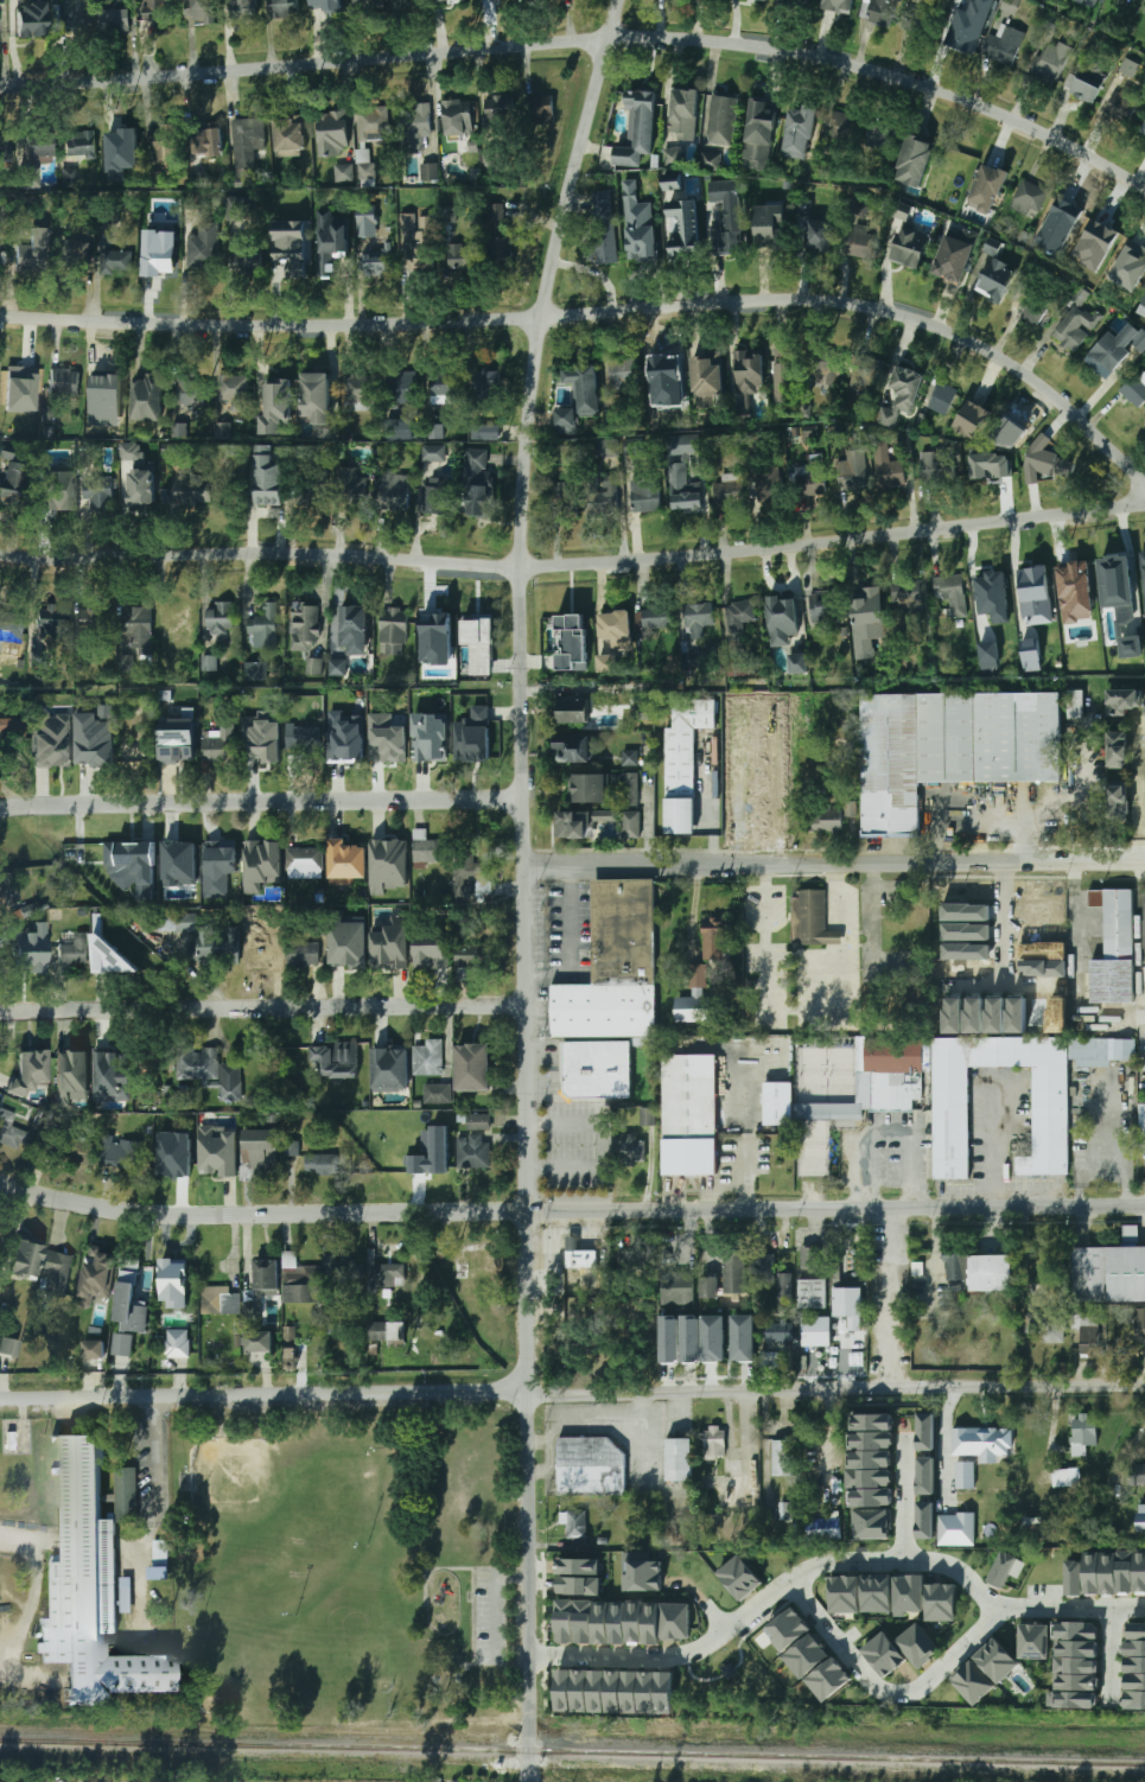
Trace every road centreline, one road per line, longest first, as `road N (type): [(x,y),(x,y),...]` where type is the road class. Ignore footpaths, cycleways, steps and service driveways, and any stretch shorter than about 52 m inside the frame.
road 1 (residential): [(529,1781),(521,567),(539,319),(617,0)]
road 2 (residential): [(1144,479),(1023,371),(987,350),(941,327),(850,306),(796,300),(266,329),(0,316)]
road 3 (residential): [(1144,187),(942,91),(810,56),(688,39),(584,40),(0,87)]
road 4 (tertiary): [(1144,1208),(182,1218),(81,1207),(0,1184)]
road 5 (residential): [(0,554),(260,553),(542,567),(807,547),(1144,507)]
road 6 (residential): [(1144,1389),(0,1400)]
road 7 (residential): [(528,1654),(682,1655),(804,1571),(834,1564),(934,1561),(993,1604),(1144,1610)]
road 8 (residential): [(1144,863),(526,870)]
road 9 (residential): [(526,1006),(0,1012)]
road 10 (residential): [(524,801),(0,812)]
road 11 (residential): [(791,1580),(857,1669),(897,1693)]
road 12 (residential): [(897,1693),(921,1686),(1010,1604)]
road 13 (residential): [(904,1561),(905,1438)]

